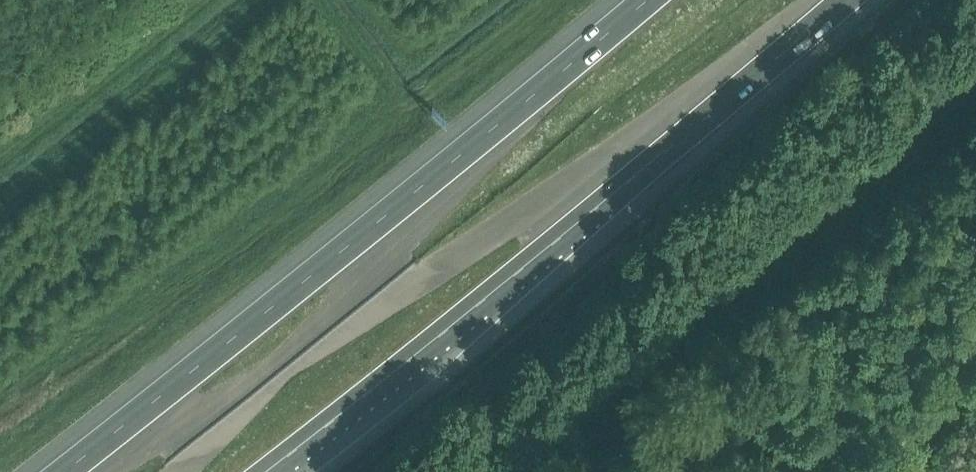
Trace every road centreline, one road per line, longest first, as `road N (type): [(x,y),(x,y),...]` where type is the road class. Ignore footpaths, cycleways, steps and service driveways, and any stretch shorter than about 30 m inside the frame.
road 1 (motorway): [(644,0),(63,471)]
road 2 (motorway): [(266,471),(433,345),(844,0)]

